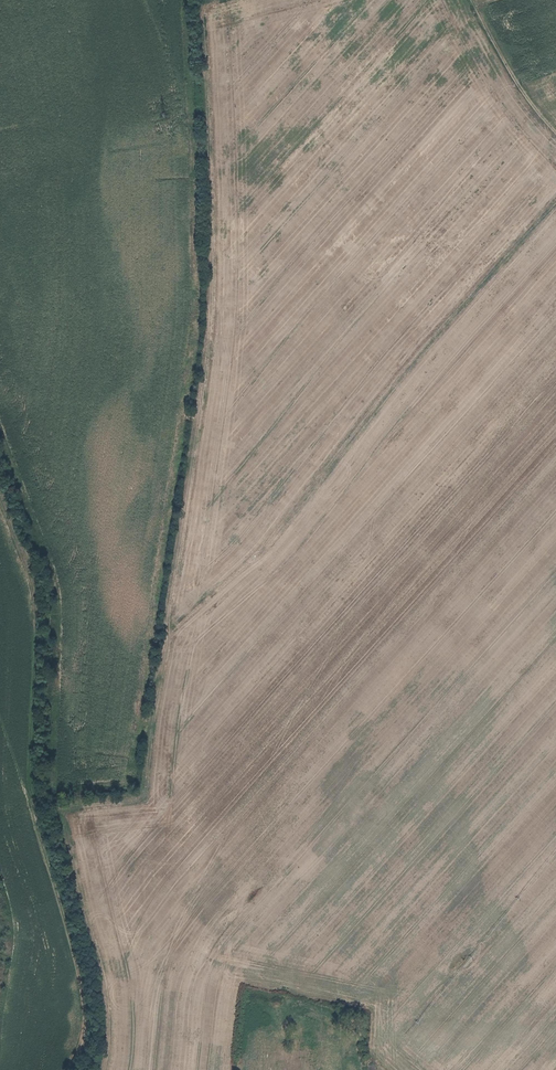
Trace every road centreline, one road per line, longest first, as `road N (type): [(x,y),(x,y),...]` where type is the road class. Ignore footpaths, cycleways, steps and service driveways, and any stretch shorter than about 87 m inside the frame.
road 1 (track): [(166,636),(140,799),(63,810),(105,985),(100,1069)]
road 2 (track): [(555,133),(516,84),(470,0)]

